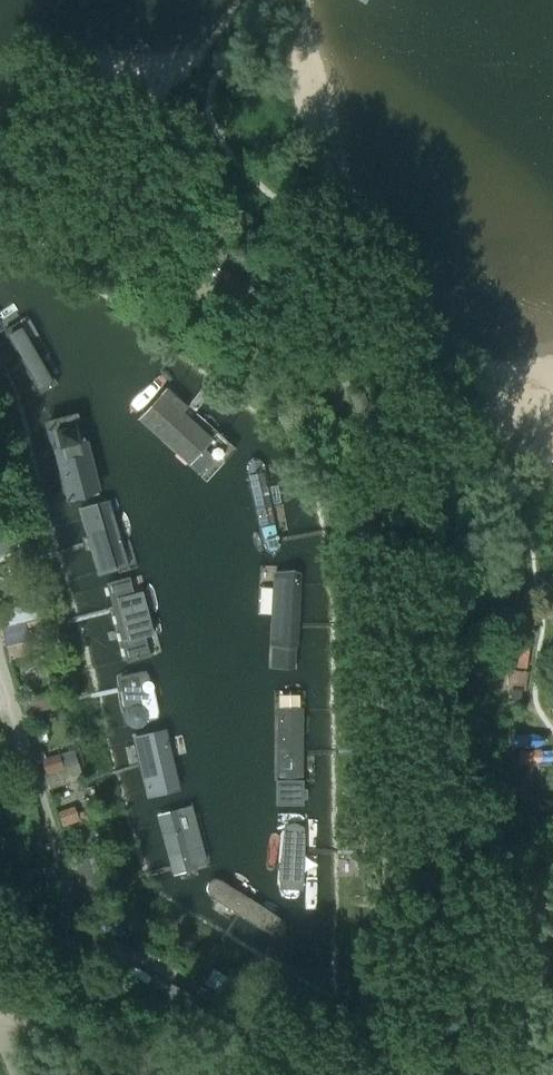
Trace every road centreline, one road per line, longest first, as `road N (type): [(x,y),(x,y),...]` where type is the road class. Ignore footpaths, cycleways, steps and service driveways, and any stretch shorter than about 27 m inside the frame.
road 1 (unclassified): [(0,1002),(143,1074)]

